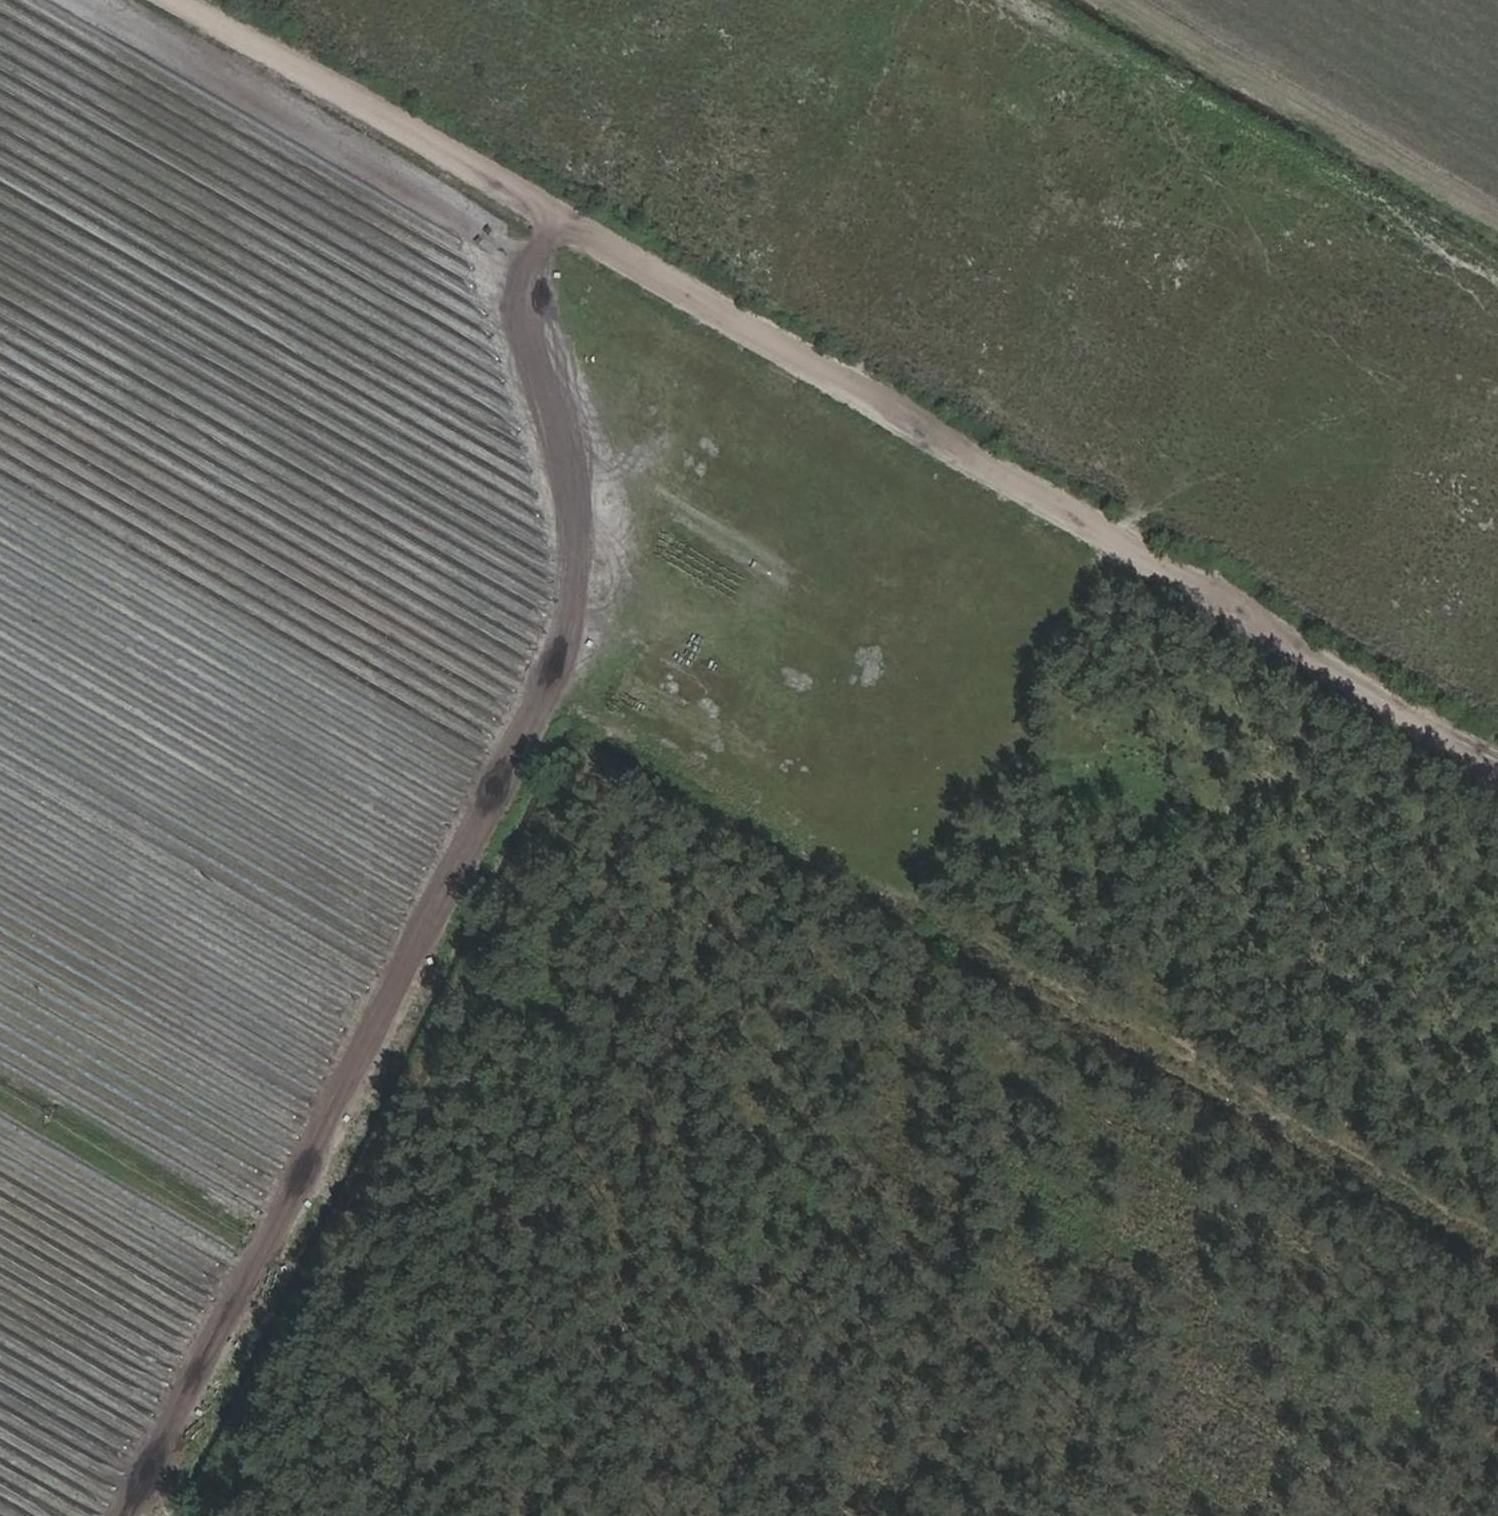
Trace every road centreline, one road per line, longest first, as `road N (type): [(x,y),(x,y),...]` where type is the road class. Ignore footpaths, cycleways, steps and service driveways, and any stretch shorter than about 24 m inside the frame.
road 1 (track): [(1497,765),(183,0)]
road 2 (track): [(1116,0),(1497,215)]

